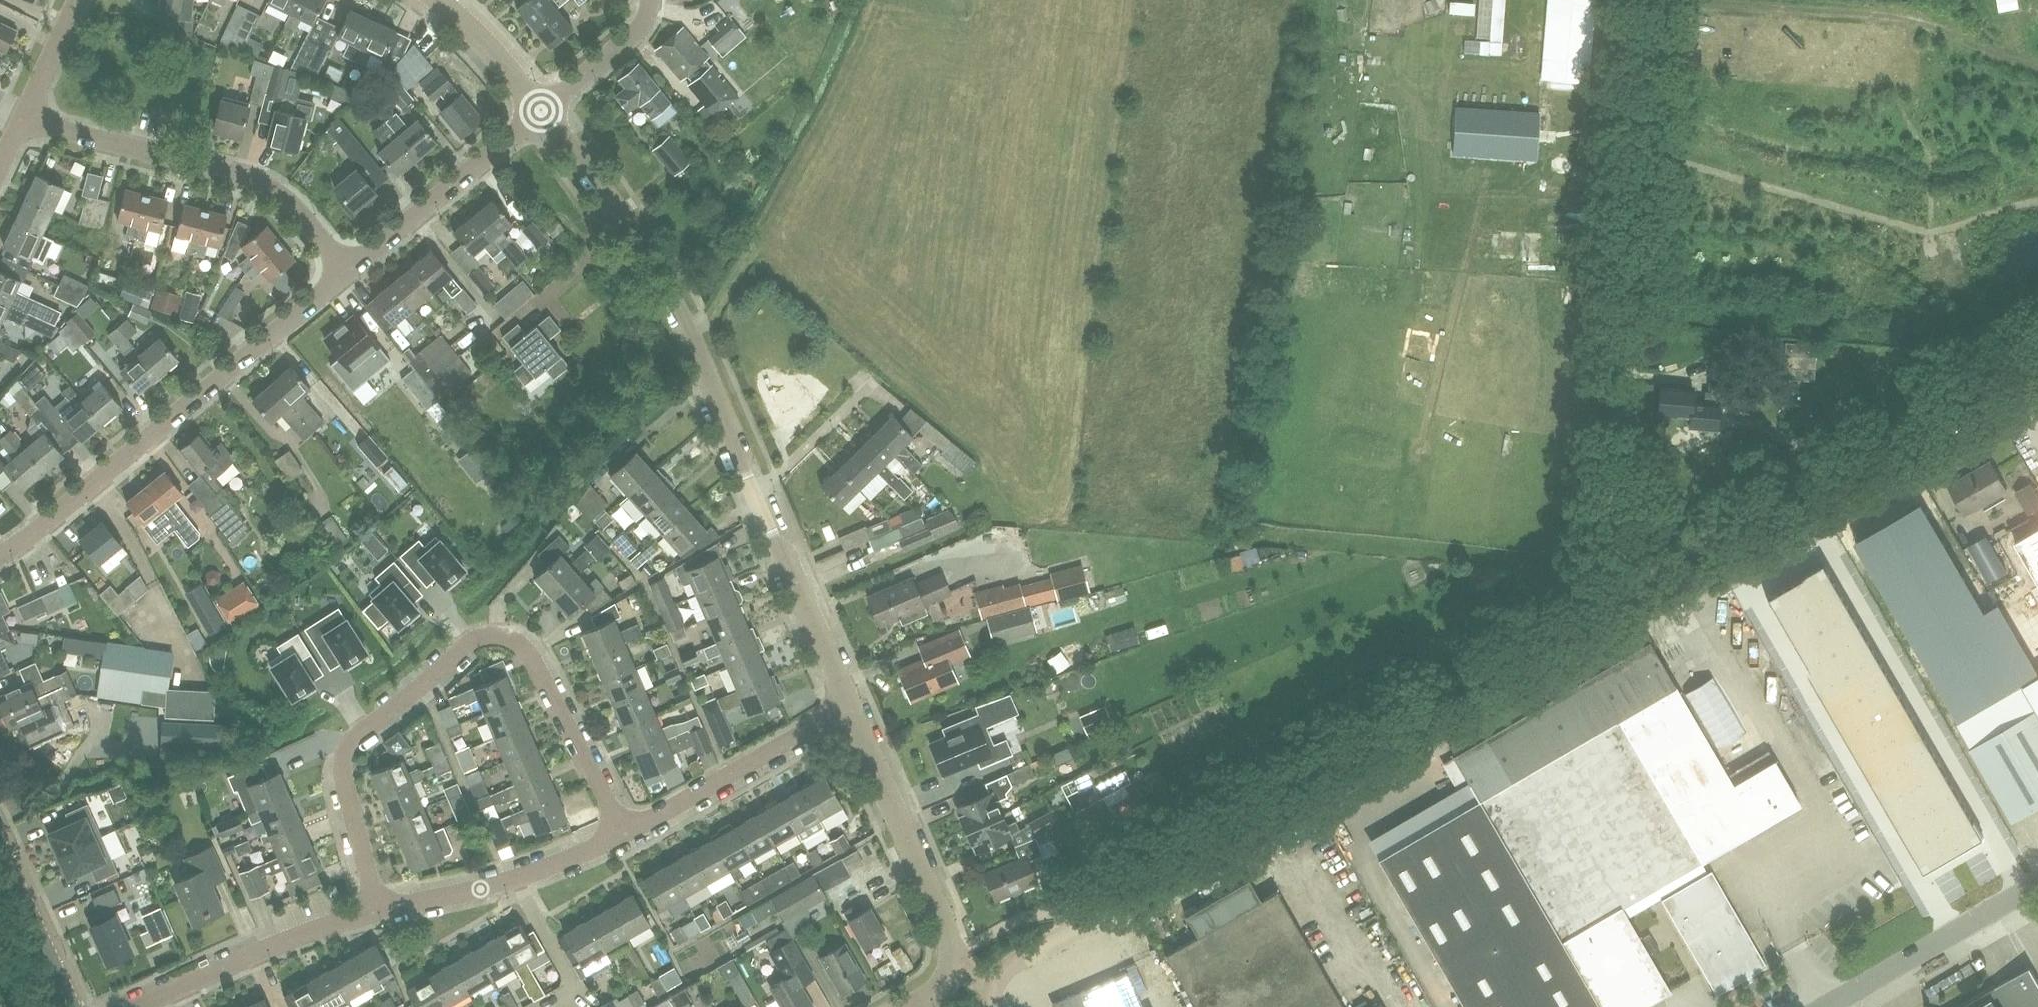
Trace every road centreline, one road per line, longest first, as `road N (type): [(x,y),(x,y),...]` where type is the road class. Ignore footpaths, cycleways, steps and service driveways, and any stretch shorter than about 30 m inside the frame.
road 1 (track): [(2037,348),(1159,849),(1129,897)]
road 2 (residential): [(624,834),(531,659),(512,639),(484,636),(345,753),(345,779),(378,910)]
road 3 (residential): [(756,500),(671,299),(539,108)]
road 4 (residential): [(0,555),(348,272)]
road 5 (track): [(2037,67),(1903,18),(1649,1)]
road 6 (track): [(1622,587),(1576,567),(1288,536),(1250,544)]
road 7 (residential): [(348,272),(288,201),(261,183),(23,121)]
road 8 (track): [(1634,314),(1649,0)]
road 9 (residential): [(951,971),(945,930),(851,708)]
road 10 (residential): [(135,1006),(264,949),(378,910)]
road 11 (residential): [(624,834),(851,708)]
road 12 (residential): [(378,910),(481,890),(624,834)]
road 13 (residential): [(348,272),(539,108)]
road 14 (track): [(1622,587),(1614,528),(1632,340)]
road 15 (unclassified): [(1824,1006),(2037,883)]
road 16 (residential): [(851,708),(756,500)]
road 17 (residential): [(862,380),(869,387),(756,500)]
road 18 (unclassified): [(991,985),(1013,963),(1114,913),(1129,897)]
road 19 (tertiary): [(67,1006),(0,857)]
road 20 (residential): [(539,108),(639,29),(650,0)]
road 21 (residential): [(539,108),(437,0)]
road 22 (residential): [(23,121),(79,0)]

